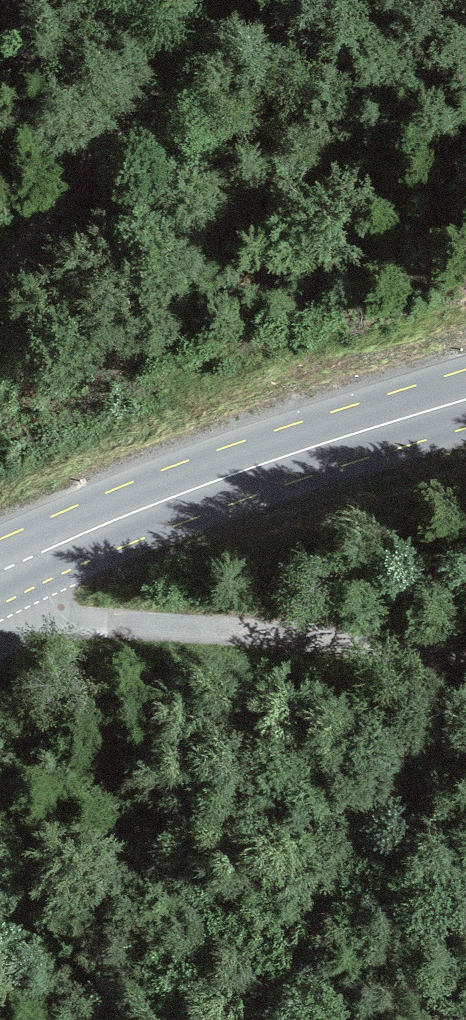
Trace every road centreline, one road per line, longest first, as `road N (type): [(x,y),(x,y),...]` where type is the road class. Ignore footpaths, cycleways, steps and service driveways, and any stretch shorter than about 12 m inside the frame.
road 1 (secondary): [(0,573),(178,494),(465,399)]
road 2 (track): [(465,660),(310,632),(0,604)]
road 3 (track): [(0,266),(209,0)]

